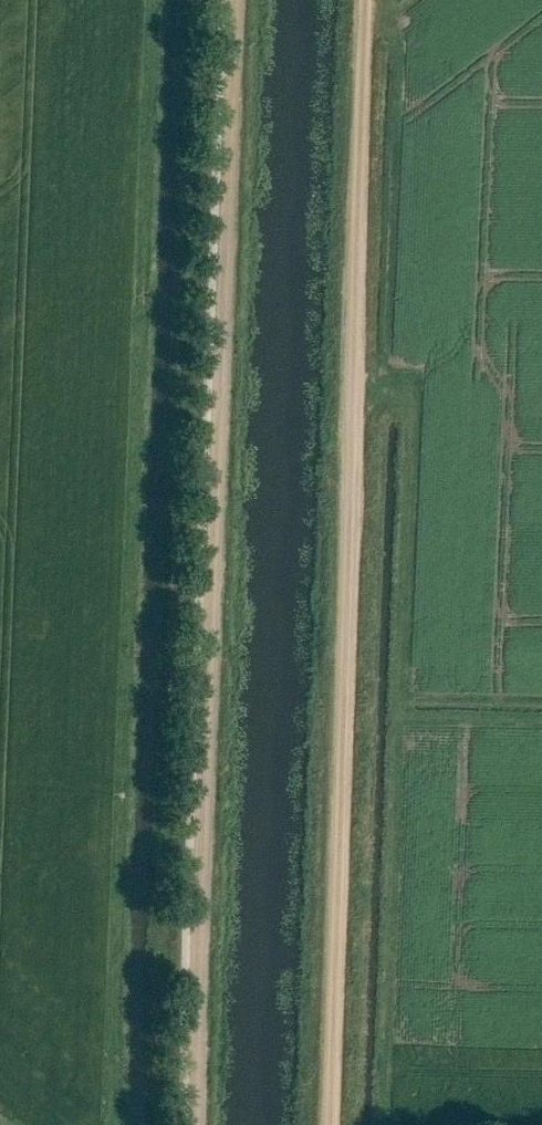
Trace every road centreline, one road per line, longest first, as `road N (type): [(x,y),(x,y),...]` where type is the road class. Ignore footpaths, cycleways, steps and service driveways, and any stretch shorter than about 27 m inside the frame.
road 1 (track): [(333,1124),(367,0)]
road 2 (track): [(197,1124),(231,0)]

